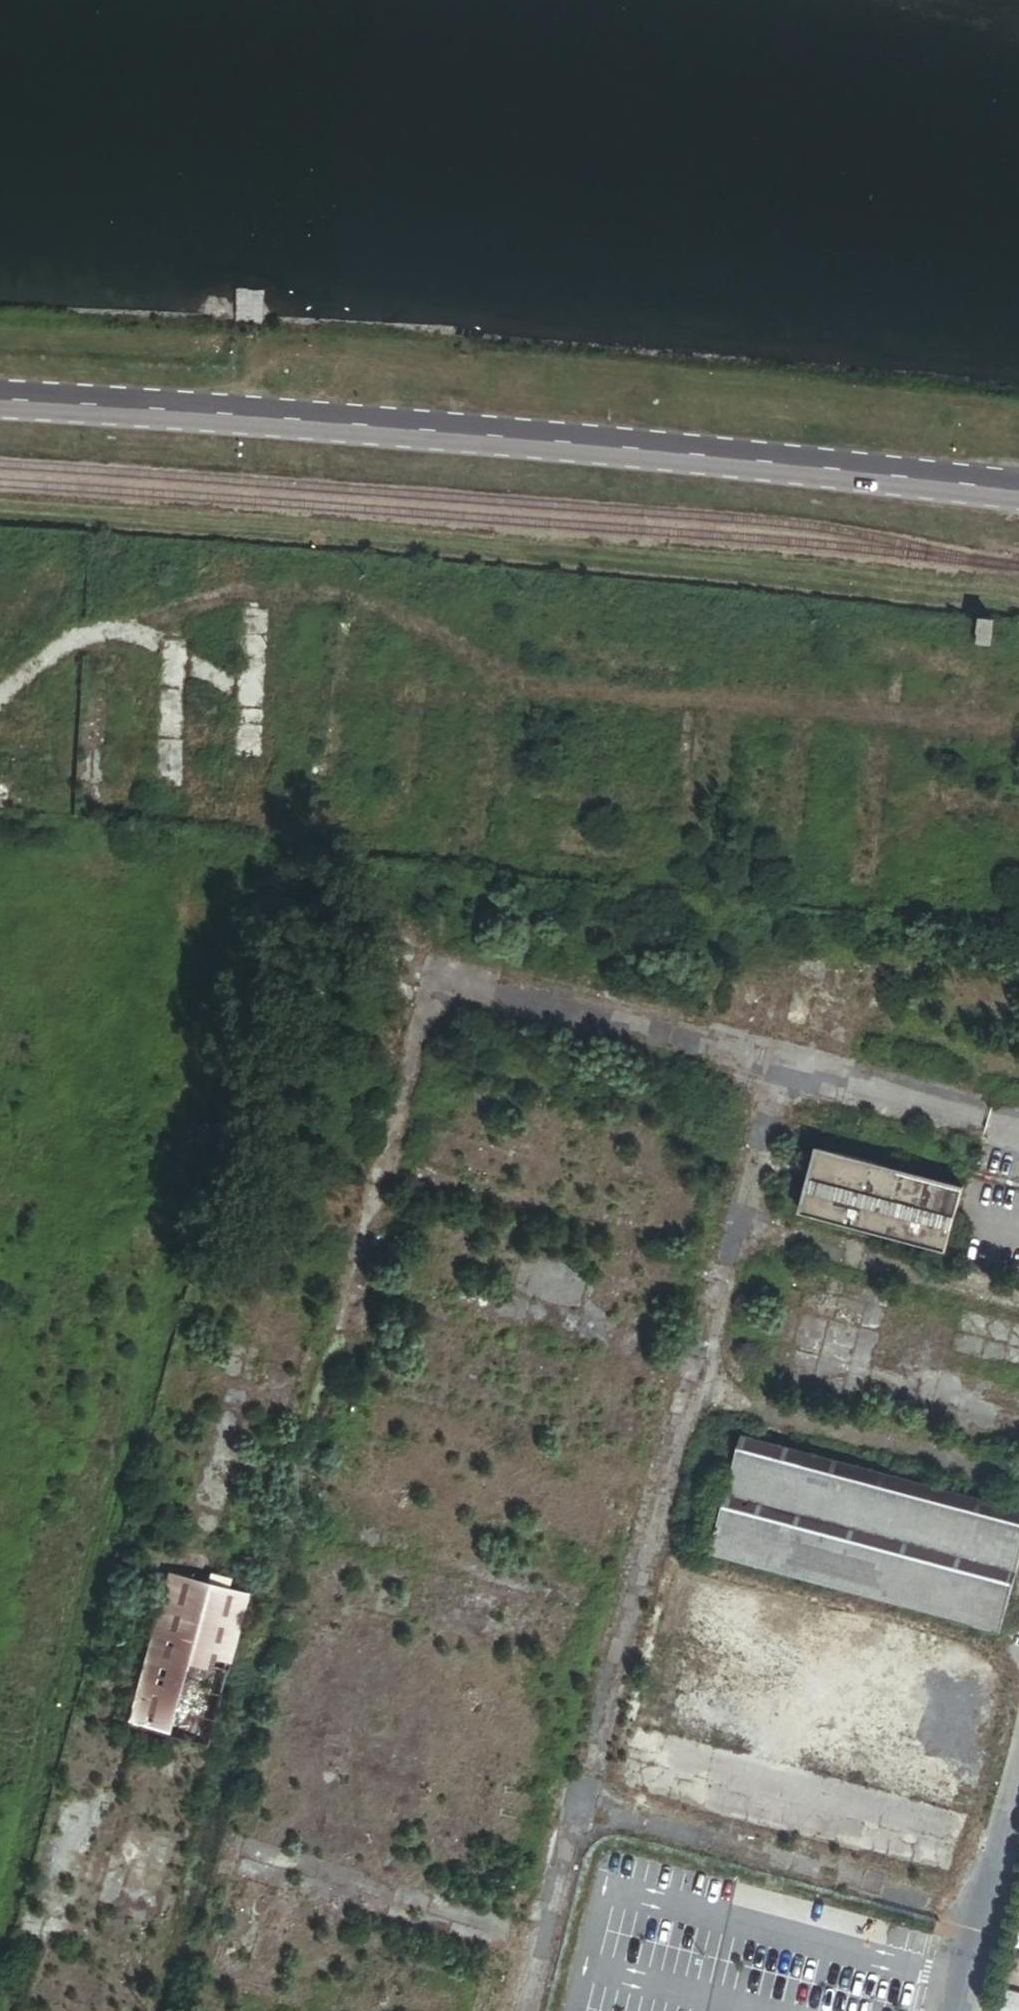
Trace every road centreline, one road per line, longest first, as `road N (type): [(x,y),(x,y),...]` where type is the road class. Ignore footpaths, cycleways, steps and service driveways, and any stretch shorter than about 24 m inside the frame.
road 1 (tertiary): [(0,397),(173,407),(1018,493)]

